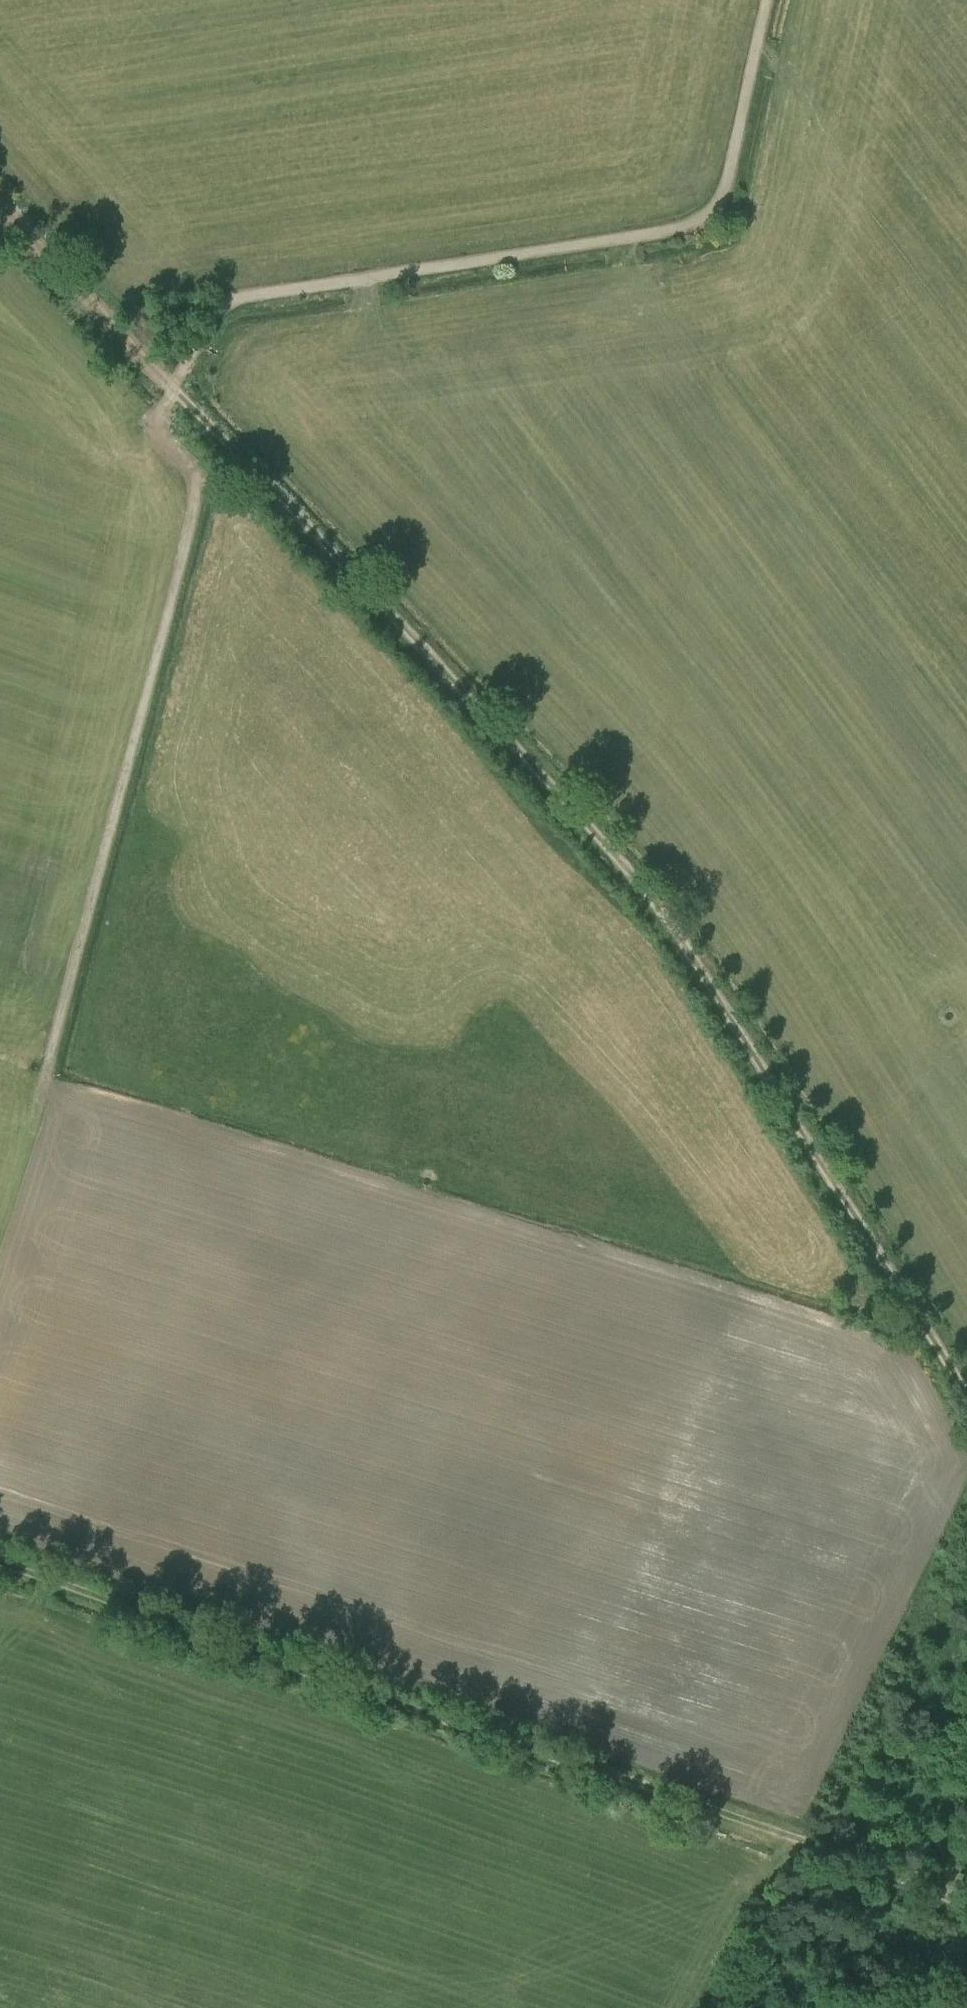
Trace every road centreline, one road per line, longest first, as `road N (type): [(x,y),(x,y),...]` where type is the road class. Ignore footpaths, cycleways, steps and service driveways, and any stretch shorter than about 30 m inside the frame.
road 1 (track): [(0,197),(612,850),(706,974),(966,1394)]
road 2 (track): [(0,1561),(966,1907)]

